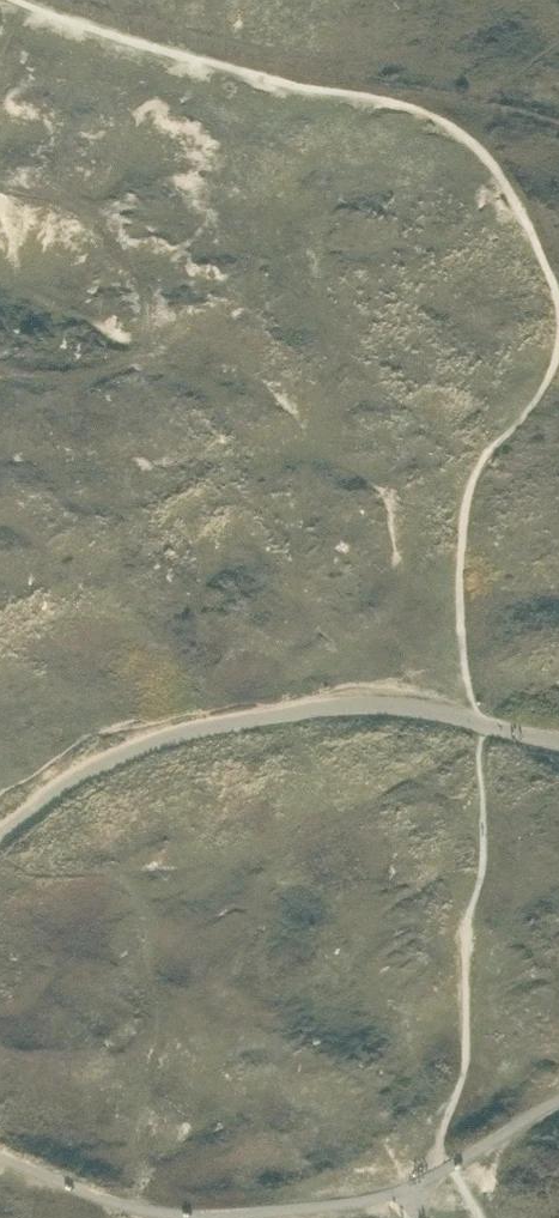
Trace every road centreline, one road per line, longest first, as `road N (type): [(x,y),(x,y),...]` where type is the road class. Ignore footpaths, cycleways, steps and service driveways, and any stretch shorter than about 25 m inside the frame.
road 1 (unclassified): [(0,836),(110,764),(222,719),(388,704),(558,736)]

